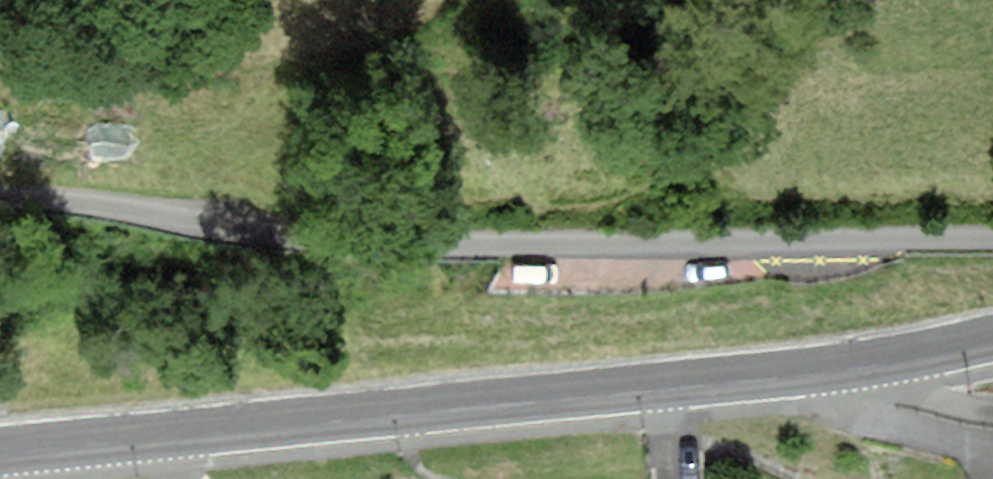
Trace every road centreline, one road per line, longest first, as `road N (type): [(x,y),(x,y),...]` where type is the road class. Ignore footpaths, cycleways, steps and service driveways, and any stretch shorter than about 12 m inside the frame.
road 1 (secondary): [(992,335),(800,370),(0,449)]
road 2 (residential): [(992,238),(738,245),(341,239),(142,209),(0,201)]

